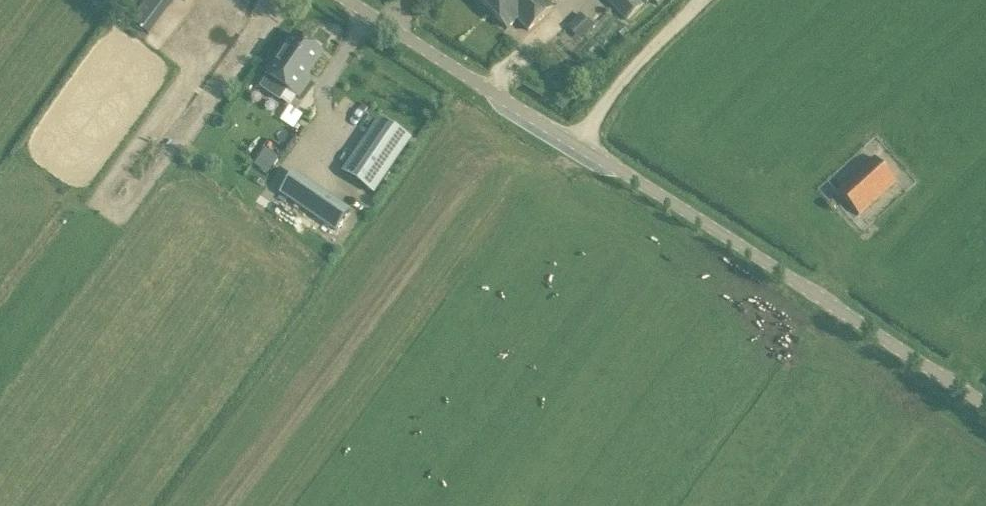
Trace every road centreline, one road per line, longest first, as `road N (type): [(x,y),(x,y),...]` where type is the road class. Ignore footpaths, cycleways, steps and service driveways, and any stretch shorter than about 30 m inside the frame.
road 1 (unclassified): [(985,405),(347,0)]

